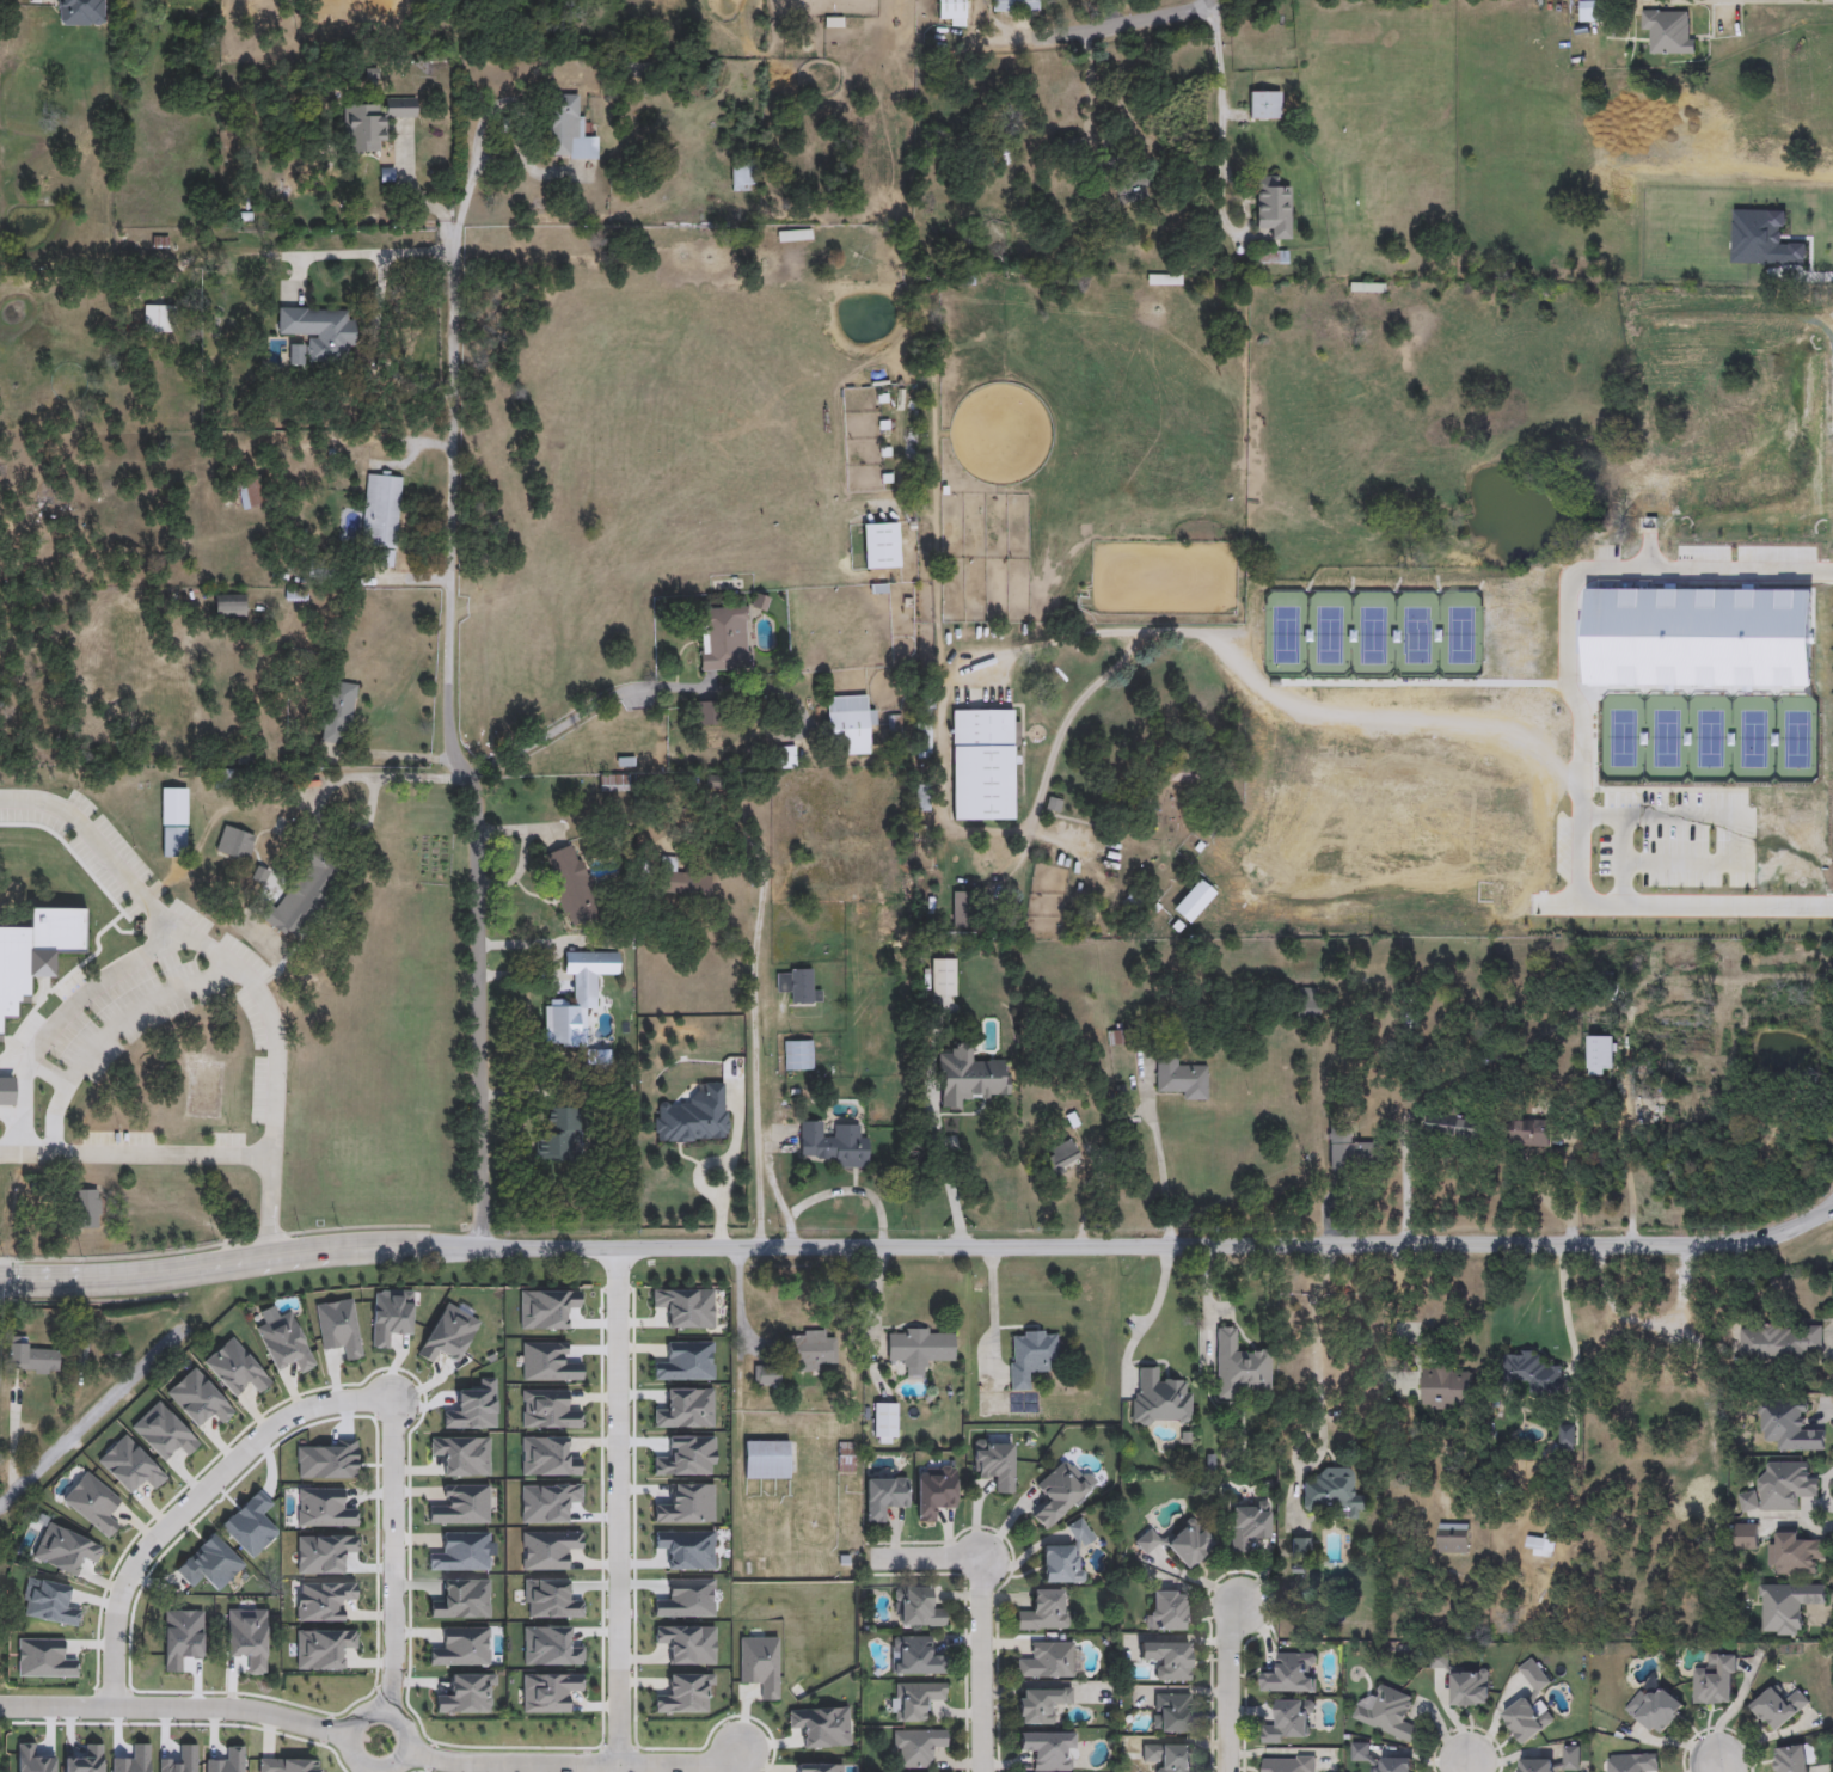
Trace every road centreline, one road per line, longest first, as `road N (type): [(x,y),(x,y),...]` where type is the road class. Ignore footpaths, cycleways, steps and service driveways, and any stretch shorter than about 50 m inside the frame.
road 1 (tertiary): [(0,1278),(134,1276),(311,1251),(482,1245),(1718,1247),(1776,1237),(1832,1212)]
road 2 (residential): [(459,222),(450,704),(454,750),(473,780),(480,834),(482,1245)]
road 3 (residential): [(619,1762),(619,1246)]
road 4 (residential): [(114,1706),(116,1613),(137,1559),(158,1535),(280,1421),(324,1404),(392,1400)]
road 5 (residential): [(0,1706),(237,1706),(350,1735)]
road 6 (residential): [(406,1749),(477,1762),(747,1765)]
road 7 (residential): [(384,1712),(393,1669),(392,1400)]
road 8 (residential): [(184,1330),(0,1505)]
road 9 (residential): [(984,1771),(976,1566)]
road 10 (residential): [(357,1760),(376,1770),(398,1762),(407,1735),(397,1717),(378,1711),(360,1718),(350,1735),(357,1760)]
road 11 (residential): [(1206,0),(1185,12),(1040,41)]
road 12 (residential): [(1226,1771),(1227,1653),(1240,1606)]

